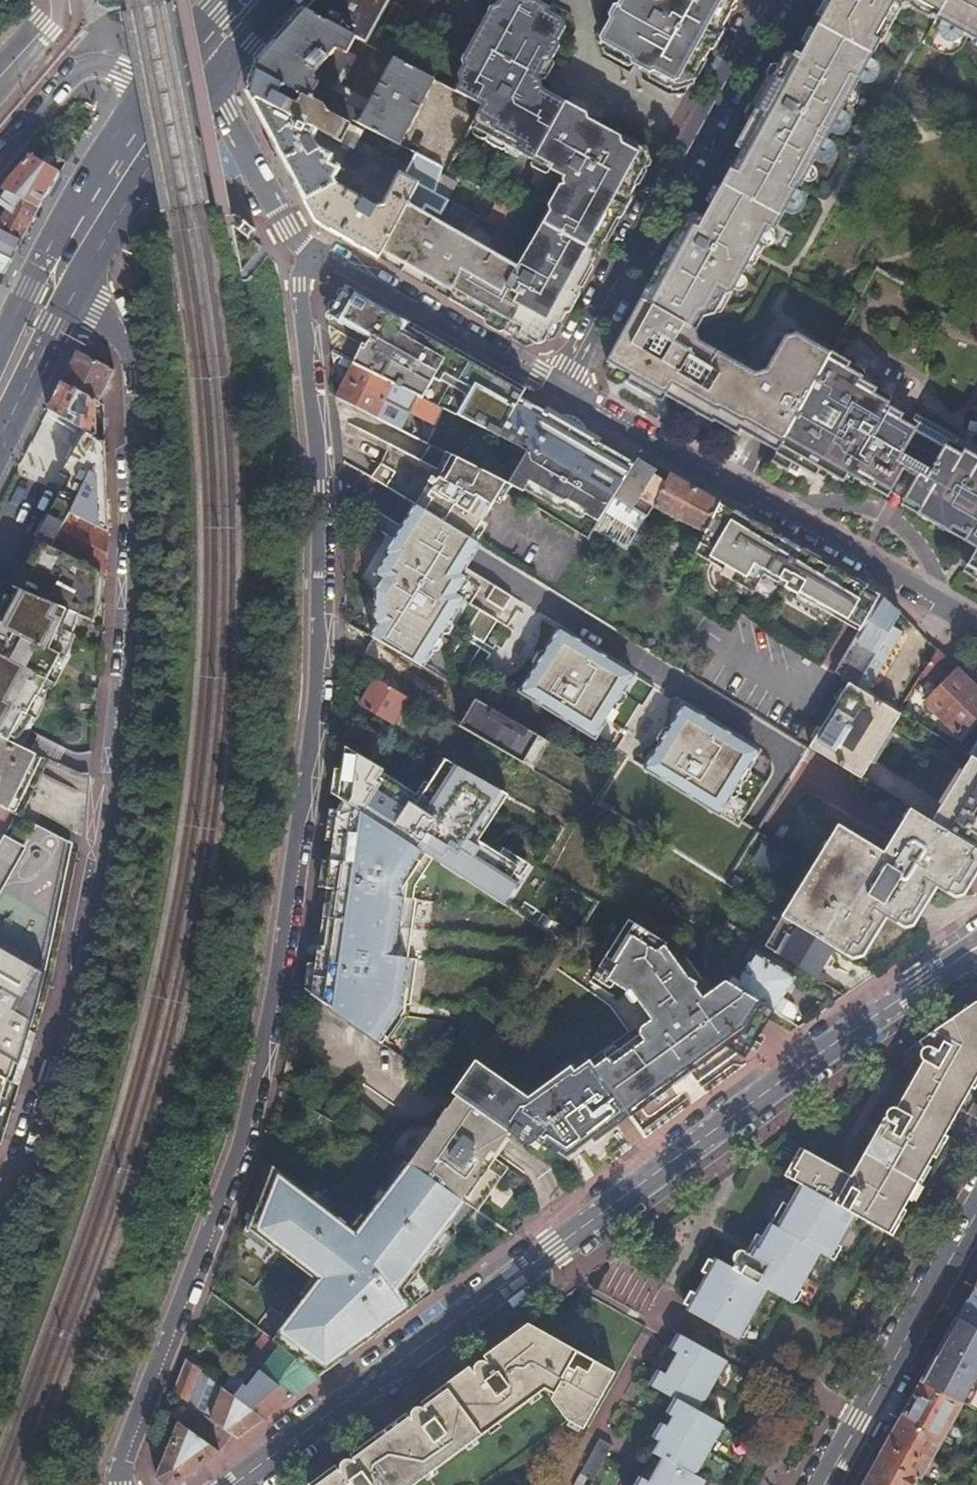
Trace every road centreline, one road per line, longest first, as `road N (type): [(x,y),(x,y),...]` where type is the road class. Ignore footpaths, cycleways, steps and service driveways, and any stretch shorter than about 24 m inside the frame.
road 1 (unclassified): [(121,1484),(117,1464),(241,1148),(284,981),(308,761),(319,516),(302,273),(313,252)]
road 2 (residential): [(78,293),(114,326),(125,378),(132,538),(125,646),(105,829),(57,1077),(0,1240)]
road 3 (residential): [(976,948),(547,1248),(232,1484)]
road 4 (residential): [(560,385),(976,622)]
road 5 (residential): [(560,385),(771,0)]
road 6 (residential): [(976,1210),(825,1484)]
road 7 (residential): [(313,252),(560,385)]
road 8 (primary): [(78,293),(198,99)]
road 9 (residential): [(0,158),(71,70),(161,74)]
road 10 (residential): [(198,99),(225,118),(286,231),(313,252)]
road 11 (primary): [(161,74),(127,113),(66,234)]
road 12 (primary): [(0,440),(78,293)]
road 13 (primary): [(66,234),(0,349)]
road 14 (primary): [(198,99),(283,0)]

